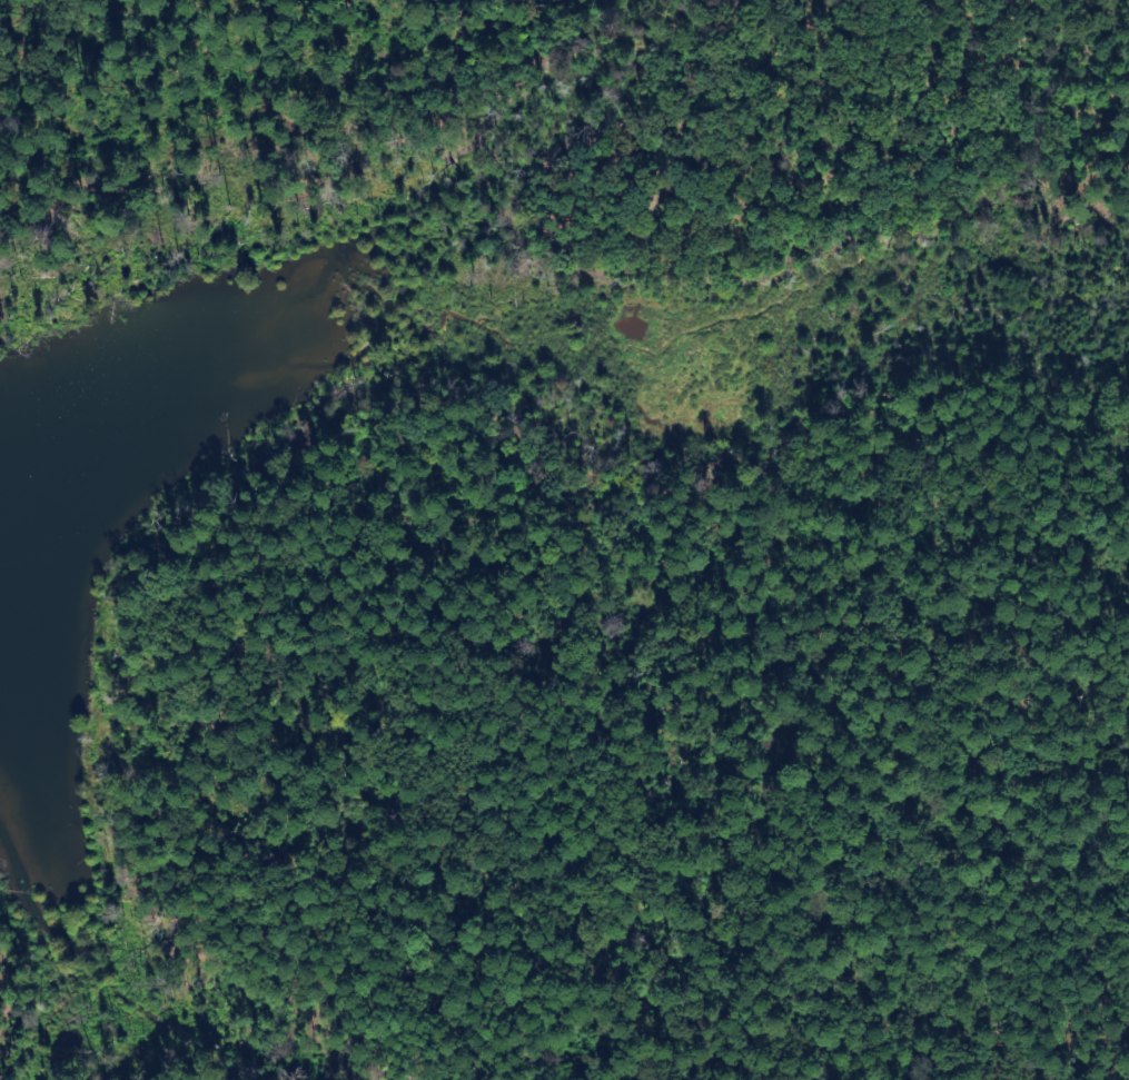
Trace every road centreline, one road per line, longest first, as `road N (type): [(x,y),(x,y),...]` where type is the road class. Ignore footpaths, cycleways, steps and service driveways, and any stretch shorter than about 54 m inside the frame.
road 1 (residential): [(775,0),(776,27),(835,83),(1128,96)]

